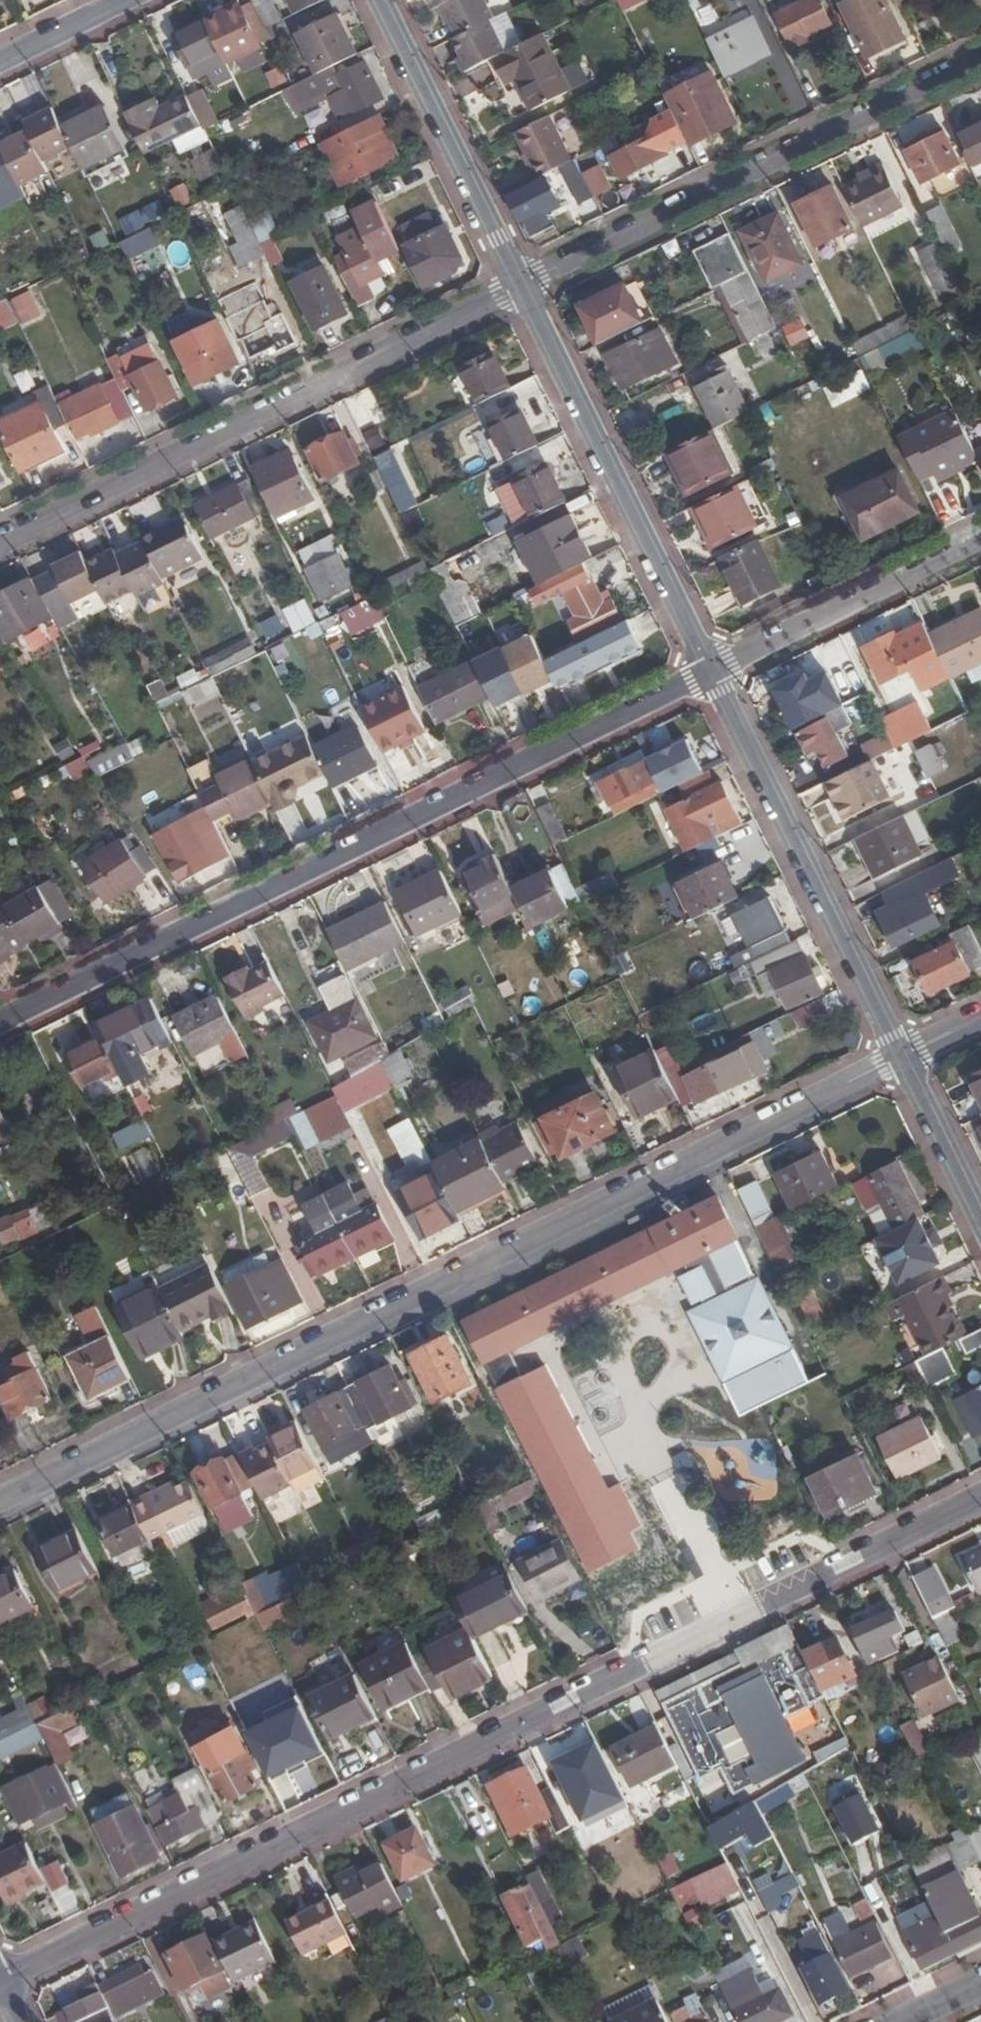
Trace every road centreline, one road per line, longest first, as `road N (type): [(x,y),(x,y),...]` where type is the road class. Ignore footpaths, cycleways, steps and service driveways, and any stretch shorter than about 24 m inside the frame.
road 1 (residential): [(0,1980),(980,1497)]
road 2 (residential): [(0,1500),(902,1056)]
road 3 (residential): [(0,1021),(711,671)]
road 4 (residential): [(0,541),(519,284)]
road 5 (residential): [(519,284),(980,58)]
road 6 (residential): [(711,671),(519,284)]
road 7 (residential): [(902,1056),(711,671)]
road 8 (residential): [(519,284),(379,0)]
road 9 (residential): [(711,671),(980,538)]
road 10 (residential): [(980,1219),(902,1056)]
road 11 (residential): [(118,0),(0,58)]

